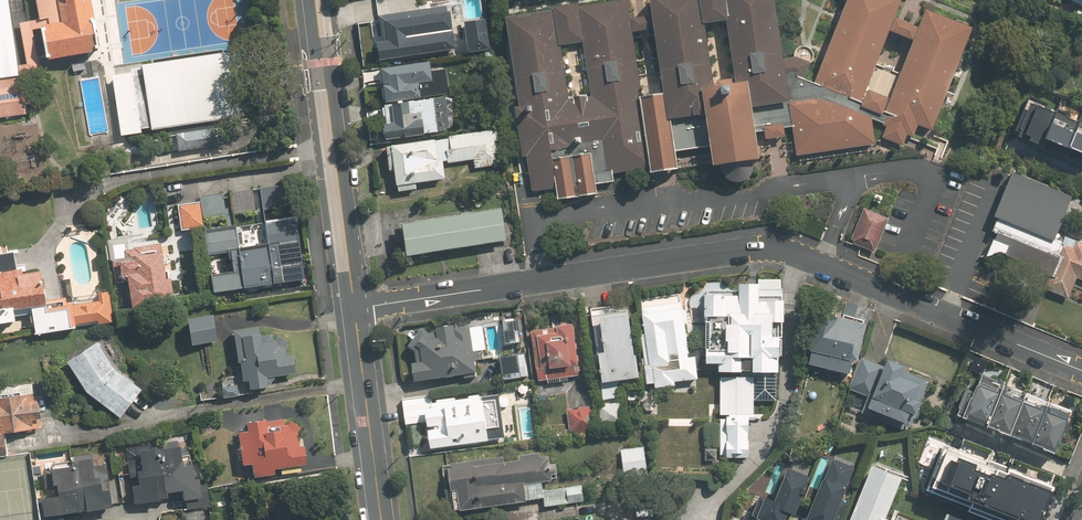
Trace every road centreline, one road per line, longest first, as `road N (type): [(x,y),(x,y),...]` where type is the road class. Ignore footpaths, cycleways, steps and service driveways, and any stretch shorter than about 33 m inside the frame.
road 1 (residential): [(353,308),(765,246),(1081,371)]
road 2 (secondary): [(314,0),(353,308)]
road 3 (secondary): [(353,308),(379,519)]

